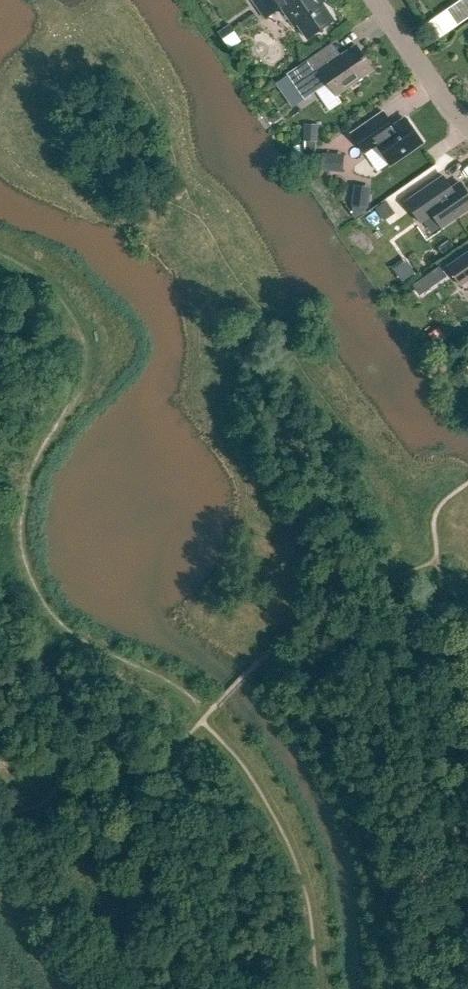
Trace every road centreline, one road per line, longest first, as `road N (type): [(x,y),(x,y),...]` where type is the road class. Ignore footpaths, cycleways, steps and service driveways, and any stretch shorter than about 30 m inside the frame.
road 1 (residential): [(467,127),(380,0)]

